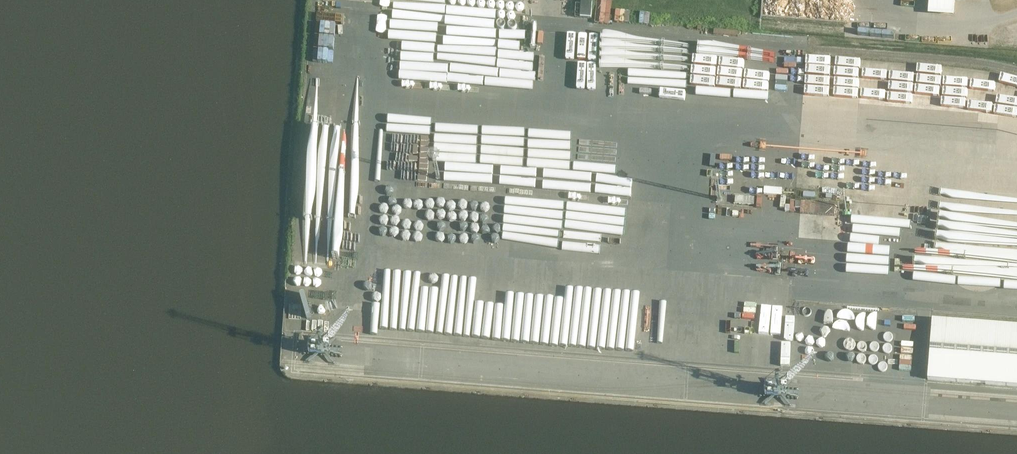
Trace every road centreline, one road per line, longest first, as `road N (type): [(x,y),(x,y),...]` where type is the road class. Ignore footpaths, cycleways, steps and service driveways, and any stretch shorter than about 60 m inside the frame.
road 1 (residential): [(1016,312),(792,294)]

